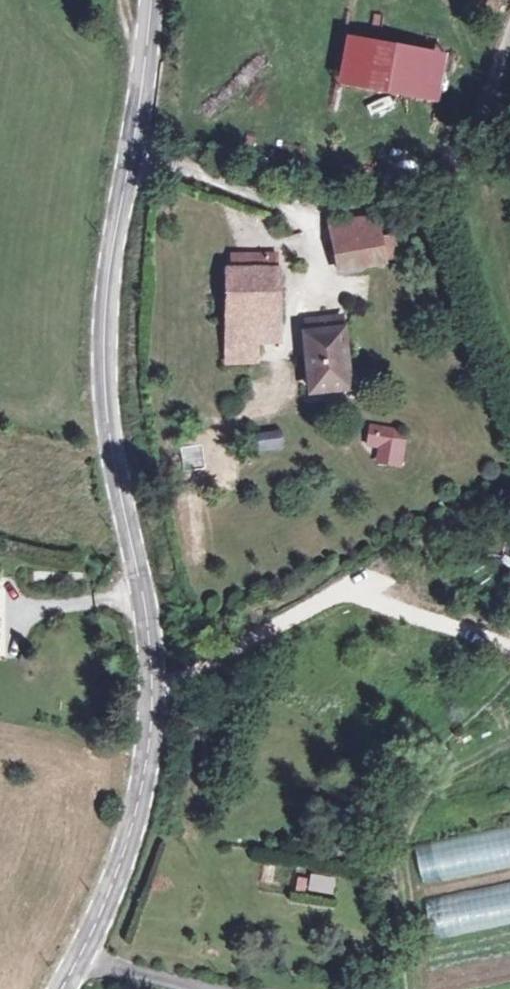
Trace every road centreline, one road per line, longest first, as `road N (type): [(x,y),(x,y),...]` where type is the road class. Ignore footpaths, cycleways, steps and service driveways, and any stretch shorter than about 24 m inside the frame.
road 1 (tertiary): [(60,988),(122,857),(150,752),(154,697),(102,380),(104,284),(123,159)]
road 2 (residential): [(123,159),(294,214),(399,194),(468,131),(509,25)]
road 3 (tertiary): [(123,159),(150,0)]

